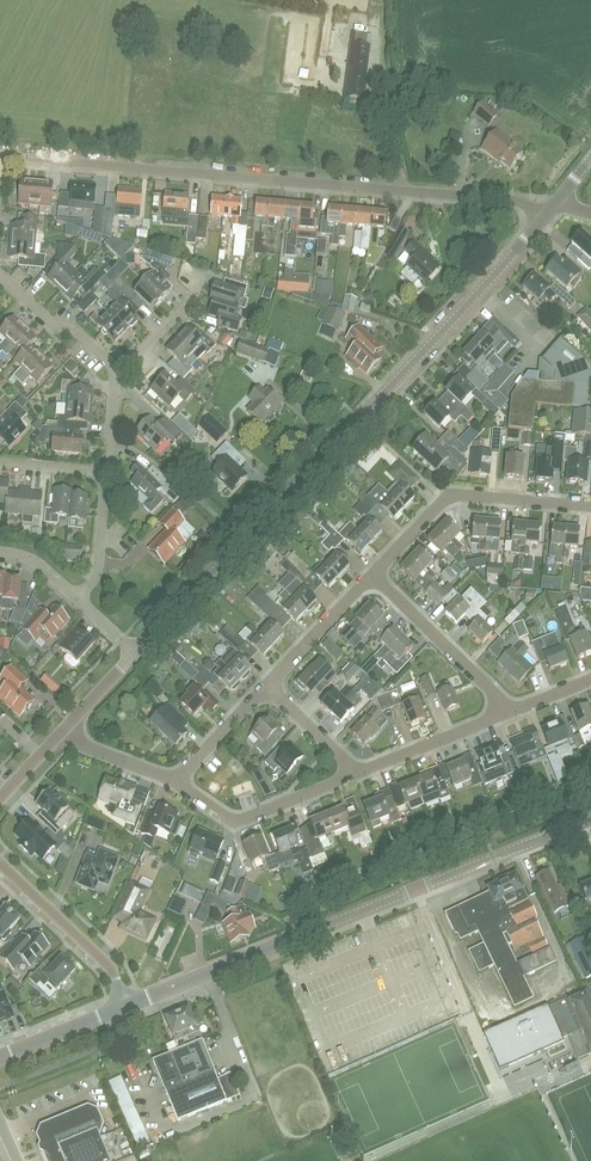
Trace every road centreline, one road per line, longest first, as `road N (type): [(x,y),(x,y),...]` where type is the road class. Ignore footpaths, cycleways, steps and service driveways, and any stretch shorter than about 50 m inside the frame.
road 1 (unclassified): [(136,653),(421,359),(544,216)]
road 2 (residential): [(544,216),(521,202),(2,156)]
road 3 (tertiary): [(126,1007),(590,819)]
road 4 (residential): [(374,575),(457,495),(590,508)]
road 5 (residential): [(176,783),(233,821),(357,774)]
road 6 (residential): [(512,711),(374,575)]
road 7 (residential): [(126,1007),(112,972),(0,864)]
road 8 (residential): [(357,774),(512,711)]
road 9 (residential): [(121,379),(75,327),(54,327),(0,276)]
road 10 (residential): [(268,688),(374,575)]
road 11 (tertiary): [(0,1058),(126,1007)]
road 12 (residential): [(76,597),(101,559),(110,470)]
road 13 (residential): [(121,379),(206,277)]
road 14 (residential): [(176,783),(268,688)]
road 15 (residential): [(62,733),(176,783)]
road 16 (residential): [(357,774),(268,688)]

